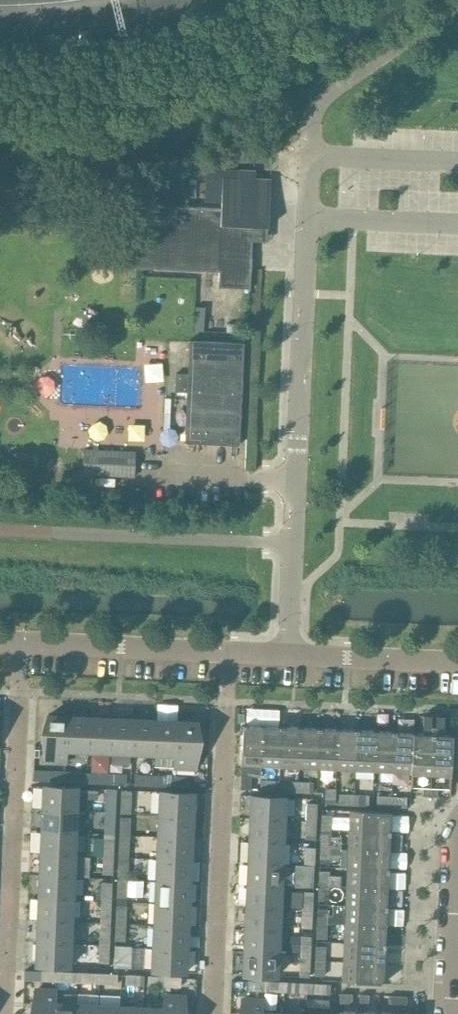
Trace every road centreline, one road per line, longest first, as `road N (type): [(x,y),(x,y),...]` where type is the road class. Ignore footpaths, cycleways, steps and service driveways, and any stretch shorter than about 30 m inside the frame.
road 1 (residential): [(286,654),(315,108),(457,3)]
road 2 (residential): [(6,1013),(25,642)]
road 3 (residential): [(212,1013),(228,652)]
road 4 (residential): [(25,642),(228,652)]
road 5 (residential): [(286,654),(457,663)]
road 6 (residential): [(452,1013),(457,871)]

